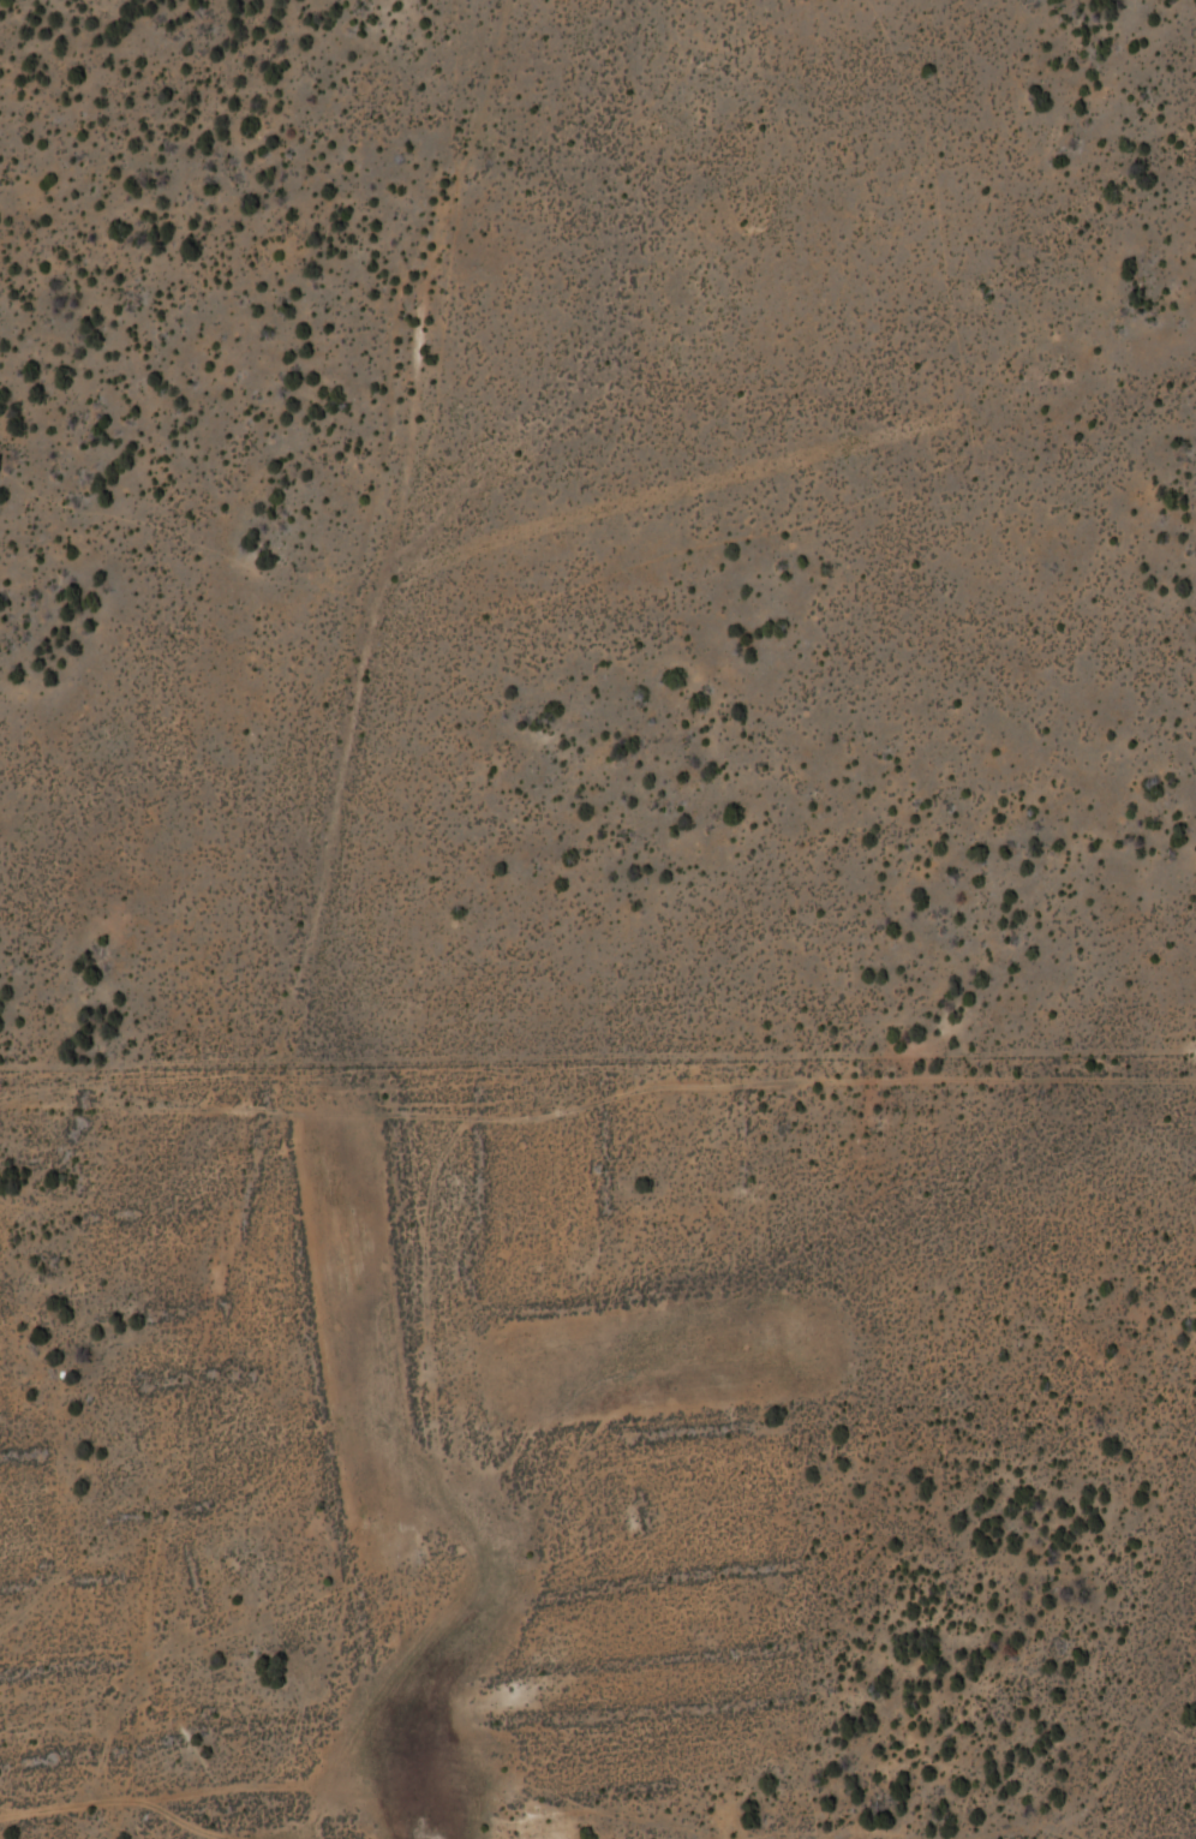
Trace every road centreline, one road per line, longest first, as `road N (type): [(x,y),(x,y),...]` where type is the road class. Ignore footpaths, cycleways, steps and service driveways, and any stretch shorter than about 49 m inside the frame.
road 1 (track): [(504,0),(432,247),(393,538),(277,1074),(134,1685),(107,1733),(90,1803),(114,1828),(113,1838)]
road 2 (track): [(1195,1080),(687,1086),(498,1118),(343,1103),(277,1074),(0,1073)]

